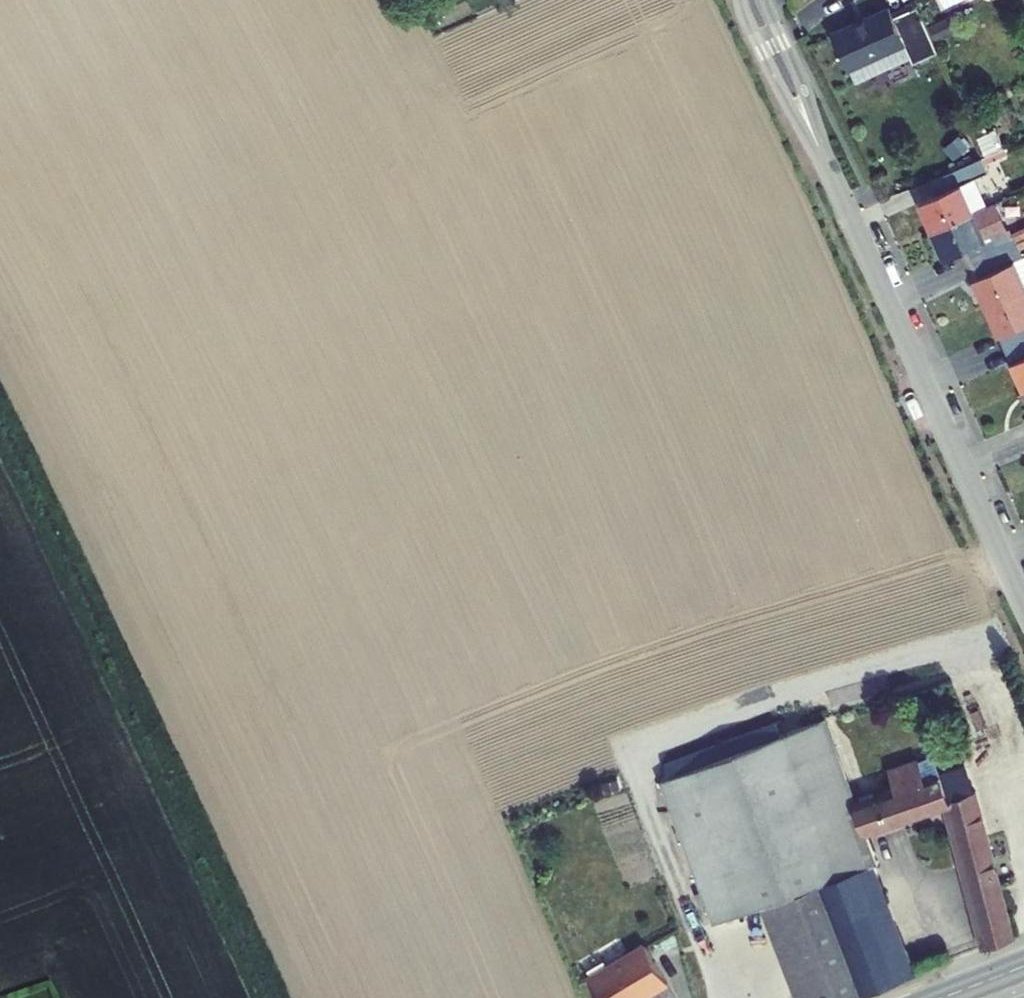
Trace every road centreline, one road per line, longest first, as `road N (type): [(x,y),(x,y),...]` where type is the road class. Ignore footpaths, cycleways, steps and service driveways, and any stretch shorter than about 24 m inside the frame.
road 1 (residential): [(754,0),(1023,608)]

